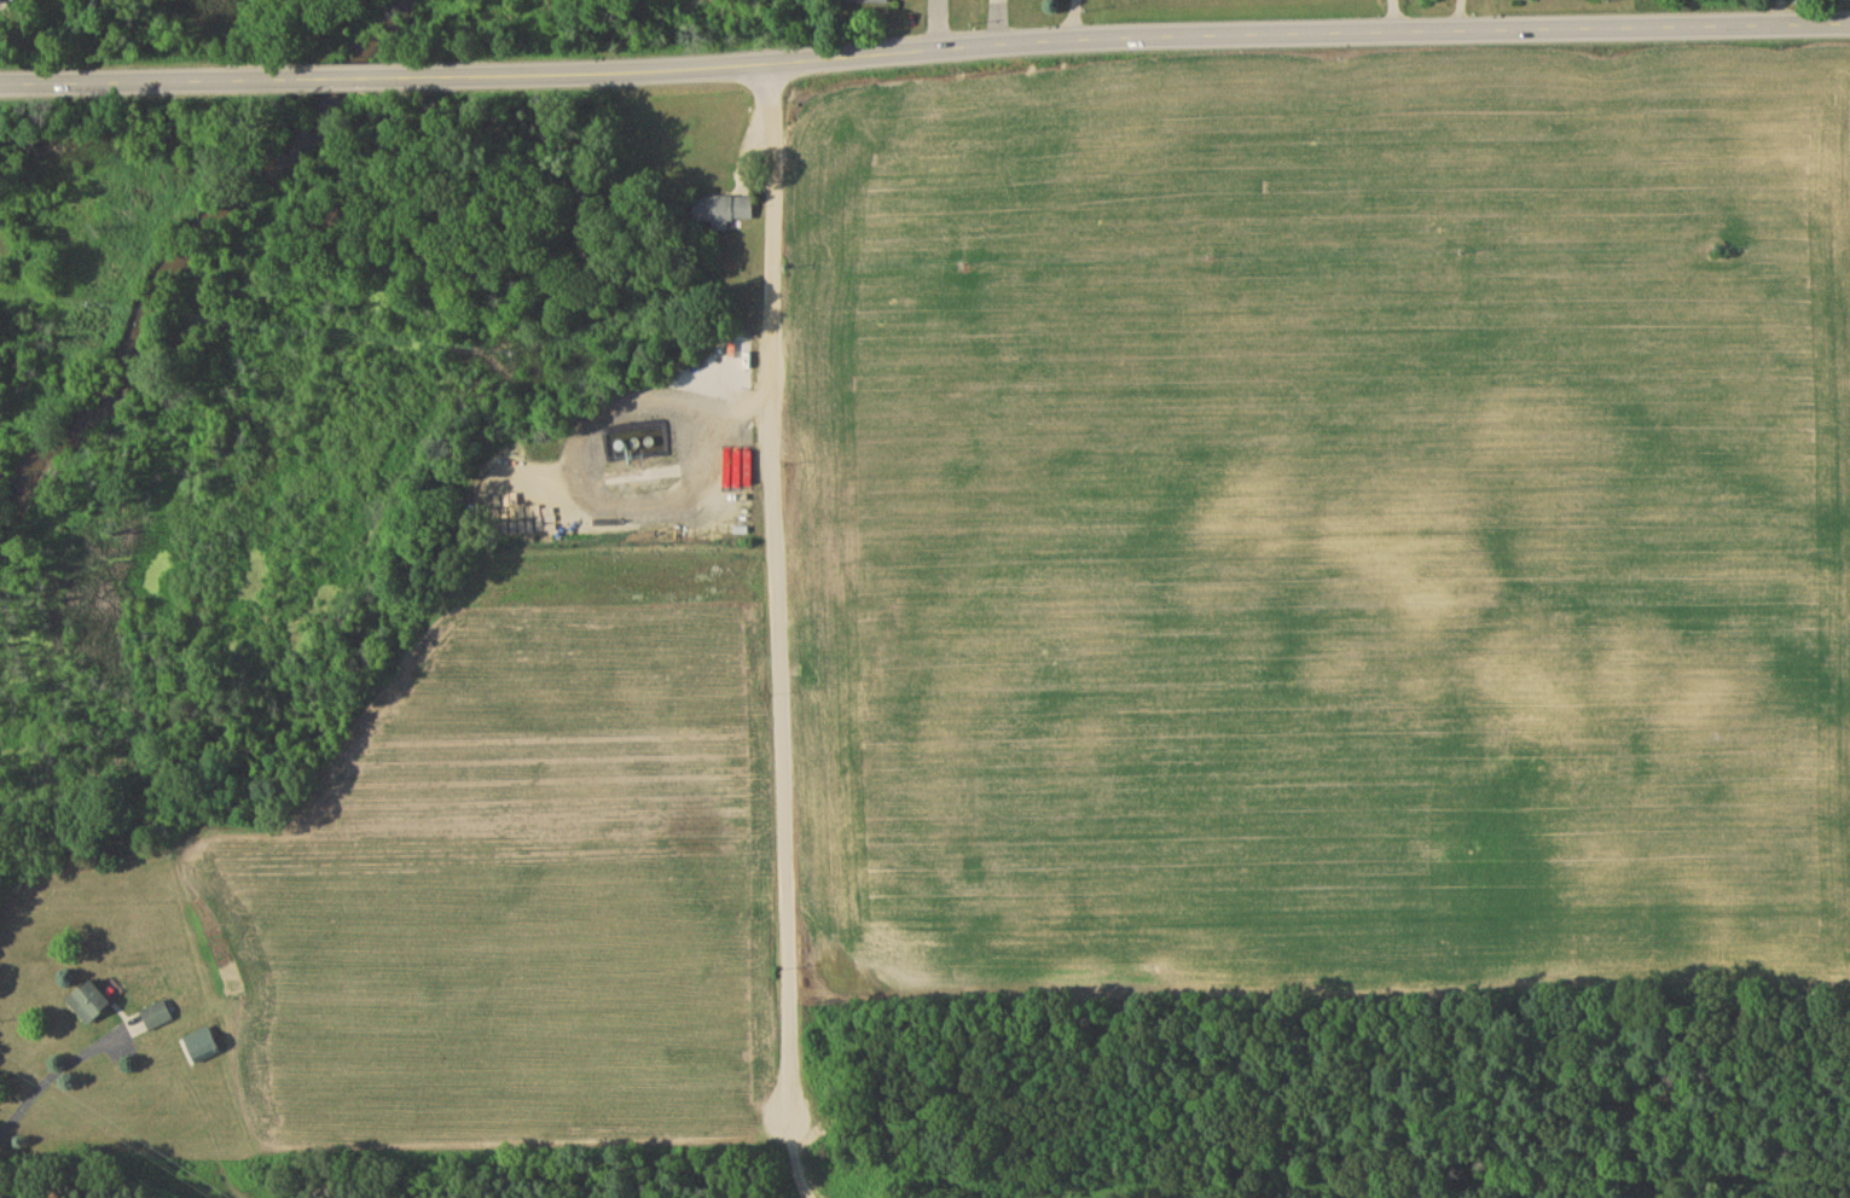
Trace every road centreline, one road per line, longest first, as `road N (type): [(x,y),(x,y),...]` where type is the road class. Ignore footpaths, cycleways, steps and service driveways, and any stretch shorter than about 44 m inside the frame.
road 1 (tertiary): [(1849,24),(1108,37),(765,64),(0,83)]
road 2 (residential): [(813,1197),(795,1140),(785,1062),(765,64)]

